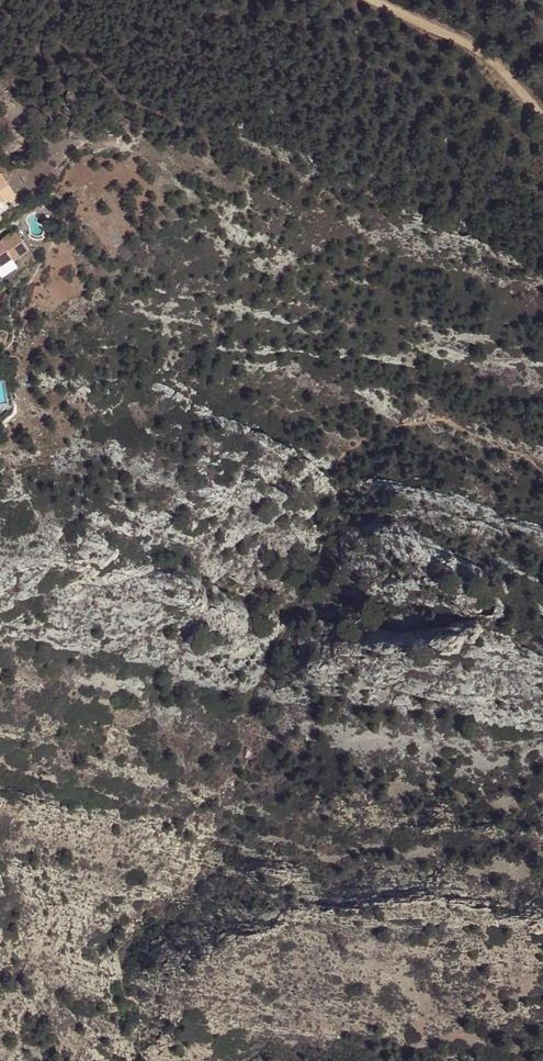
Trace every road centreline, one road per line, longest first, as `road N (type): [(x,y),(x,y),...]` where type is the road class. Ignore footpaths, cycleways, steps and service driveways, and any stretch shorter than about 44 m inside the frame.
road 1 (track): [(542,115),(486,55),(374,0)]

